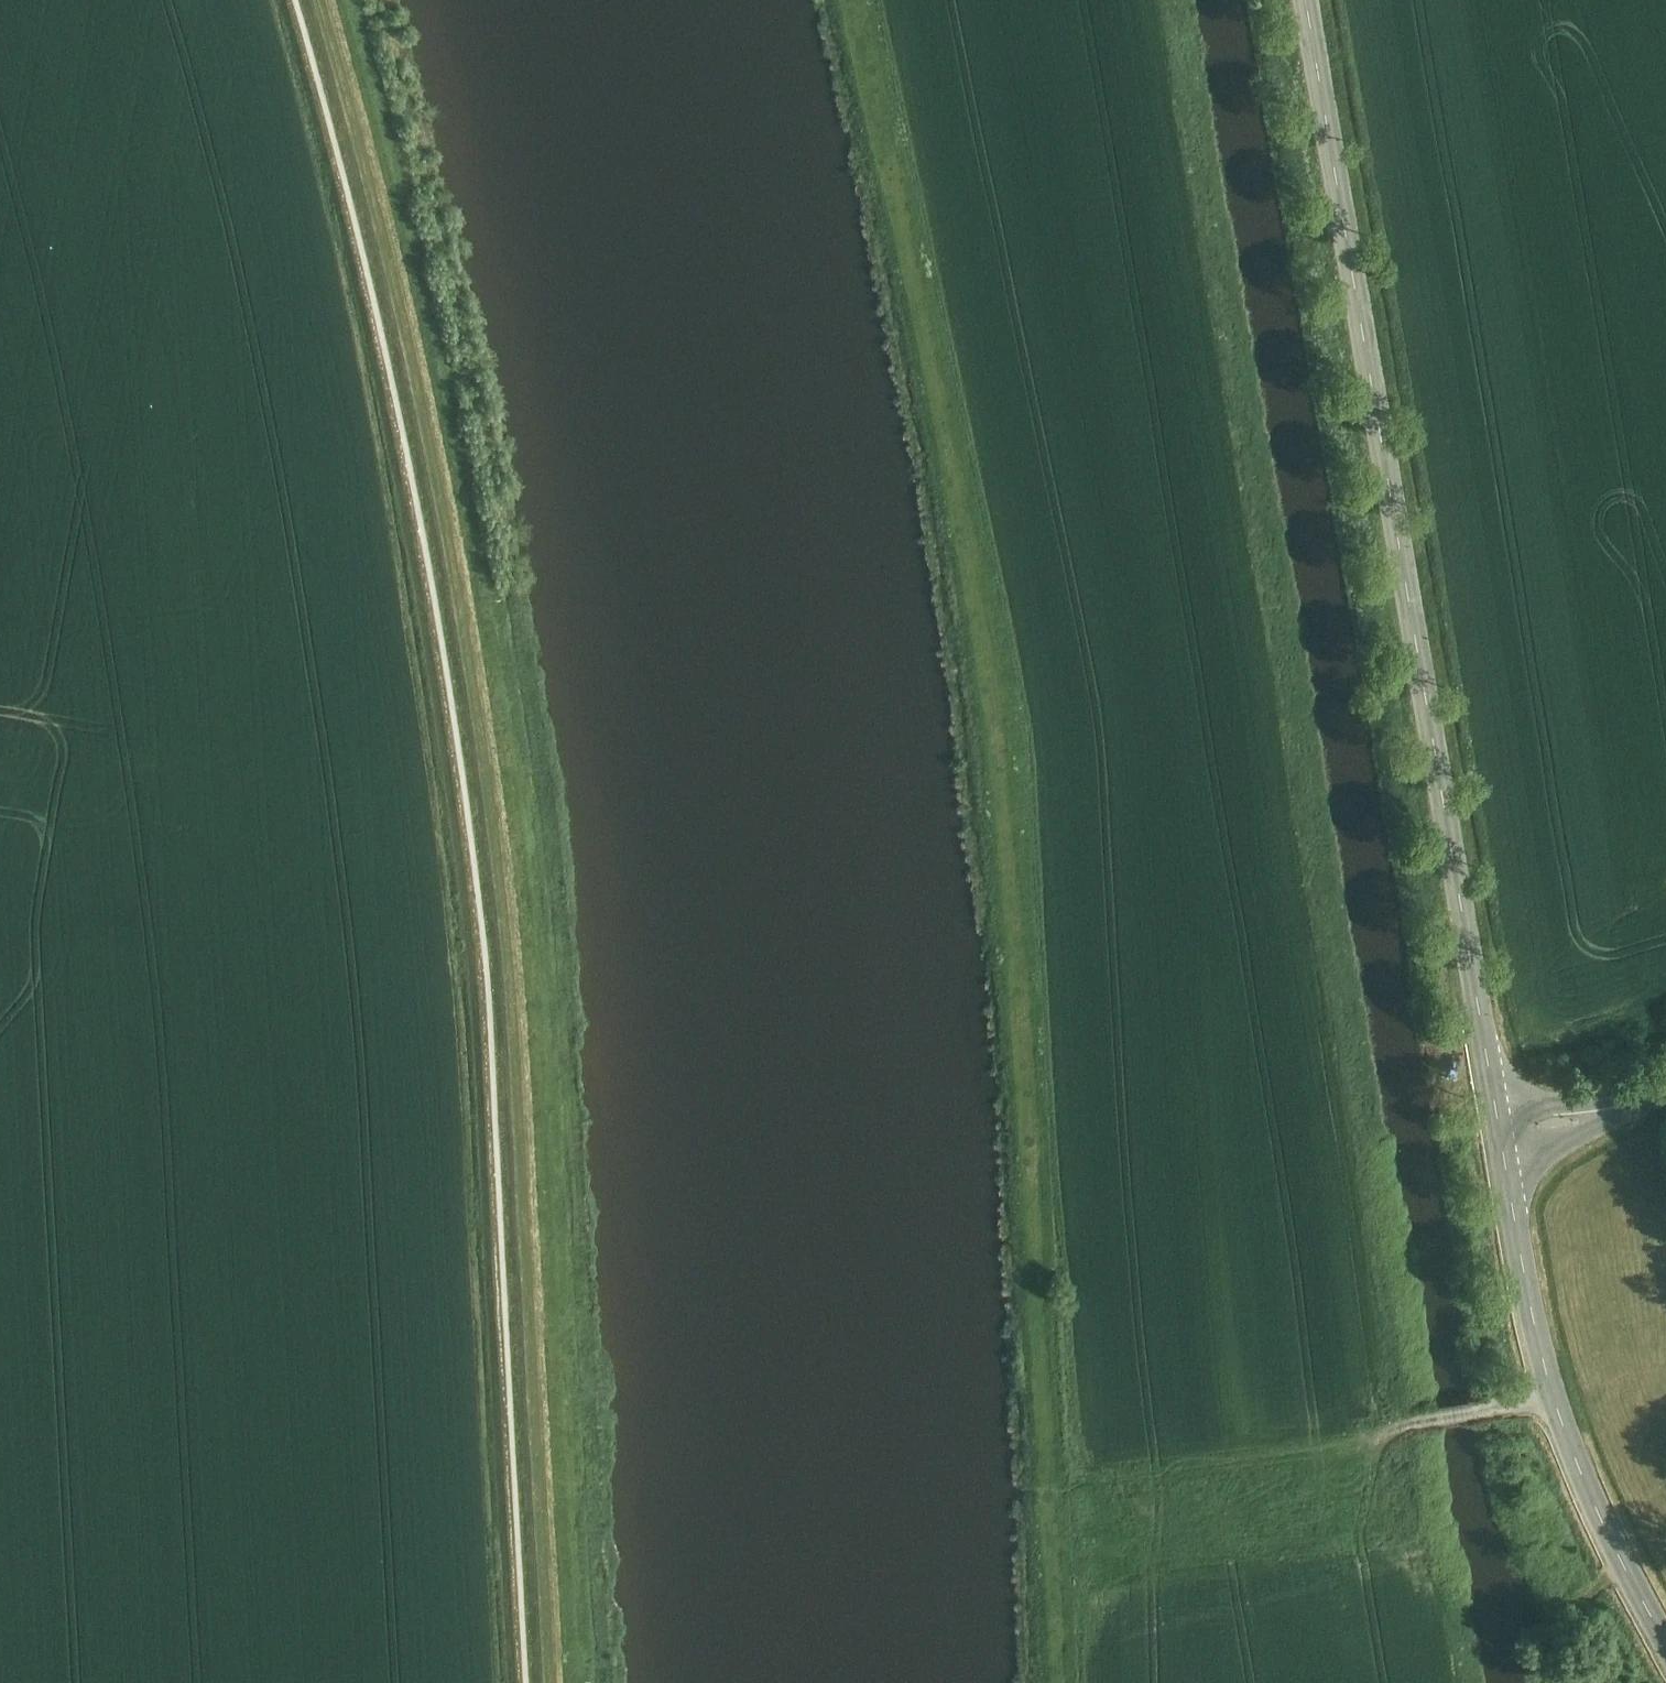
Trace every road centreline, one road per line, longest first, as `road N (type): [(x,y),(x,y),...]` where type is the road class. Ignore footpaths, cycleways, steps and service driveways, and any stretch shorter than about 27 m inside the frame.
road 1 (tertiary): [(1309,0),(1498,1115)]
road 2 (tertiary): [(1505,1154),(1537,1327),(1579,1467),(1665,1632)]
road 3 (tertiary): [(1505,1154),(1559,1140),(1624,1105)]
road 4 (tertiary): [(1624,1105),(1498,1115)]

